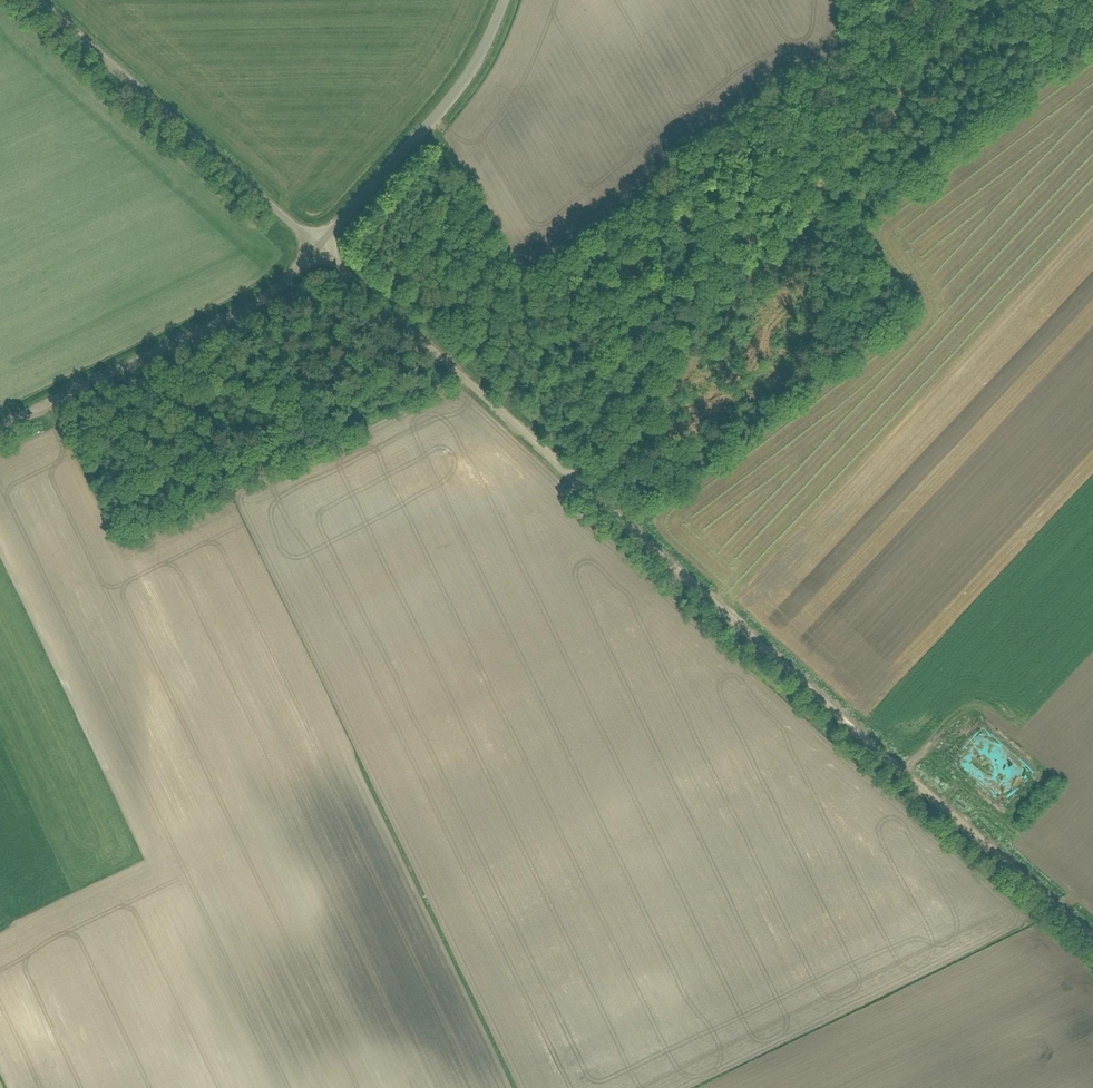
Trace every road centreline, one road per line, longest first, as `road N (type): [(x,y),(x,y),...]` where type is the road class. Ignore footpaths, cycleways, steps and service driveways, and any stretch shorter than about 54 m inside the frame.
road 1 (unclassified): [(1092,935),(318,247)]
road 2 (unclassified): [(318,247),(38,0)]
road 3 (unclassified): [(0,427),(258,304),(318,247)]
road 4 (unclassified): [(318,247),(436,115),(474,62),(501,0)]

